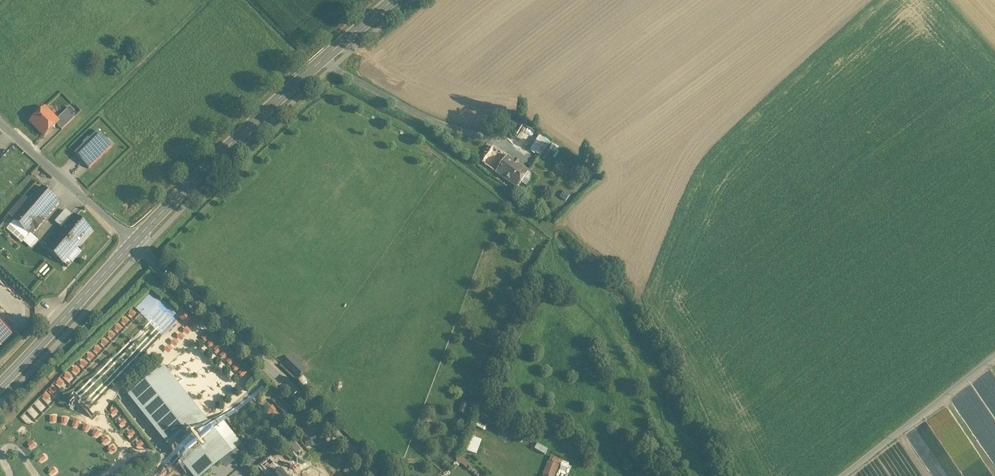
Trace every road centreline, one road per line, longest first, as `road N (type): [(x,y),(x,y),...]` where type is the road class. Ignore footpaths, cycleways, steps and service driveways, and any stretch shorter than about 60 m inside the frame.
road 1 (tertiary): [(400,0),(324,59),(137,244)]
road 2 (residential): [(137,244),(301,398),(370,475)]
road 3 (tertiary): [(137,244),(0,385)]
road 4 (unclassified): [(842,475),(994,355)]
road 5 (unclassified): [(137,244),(0,122)]

